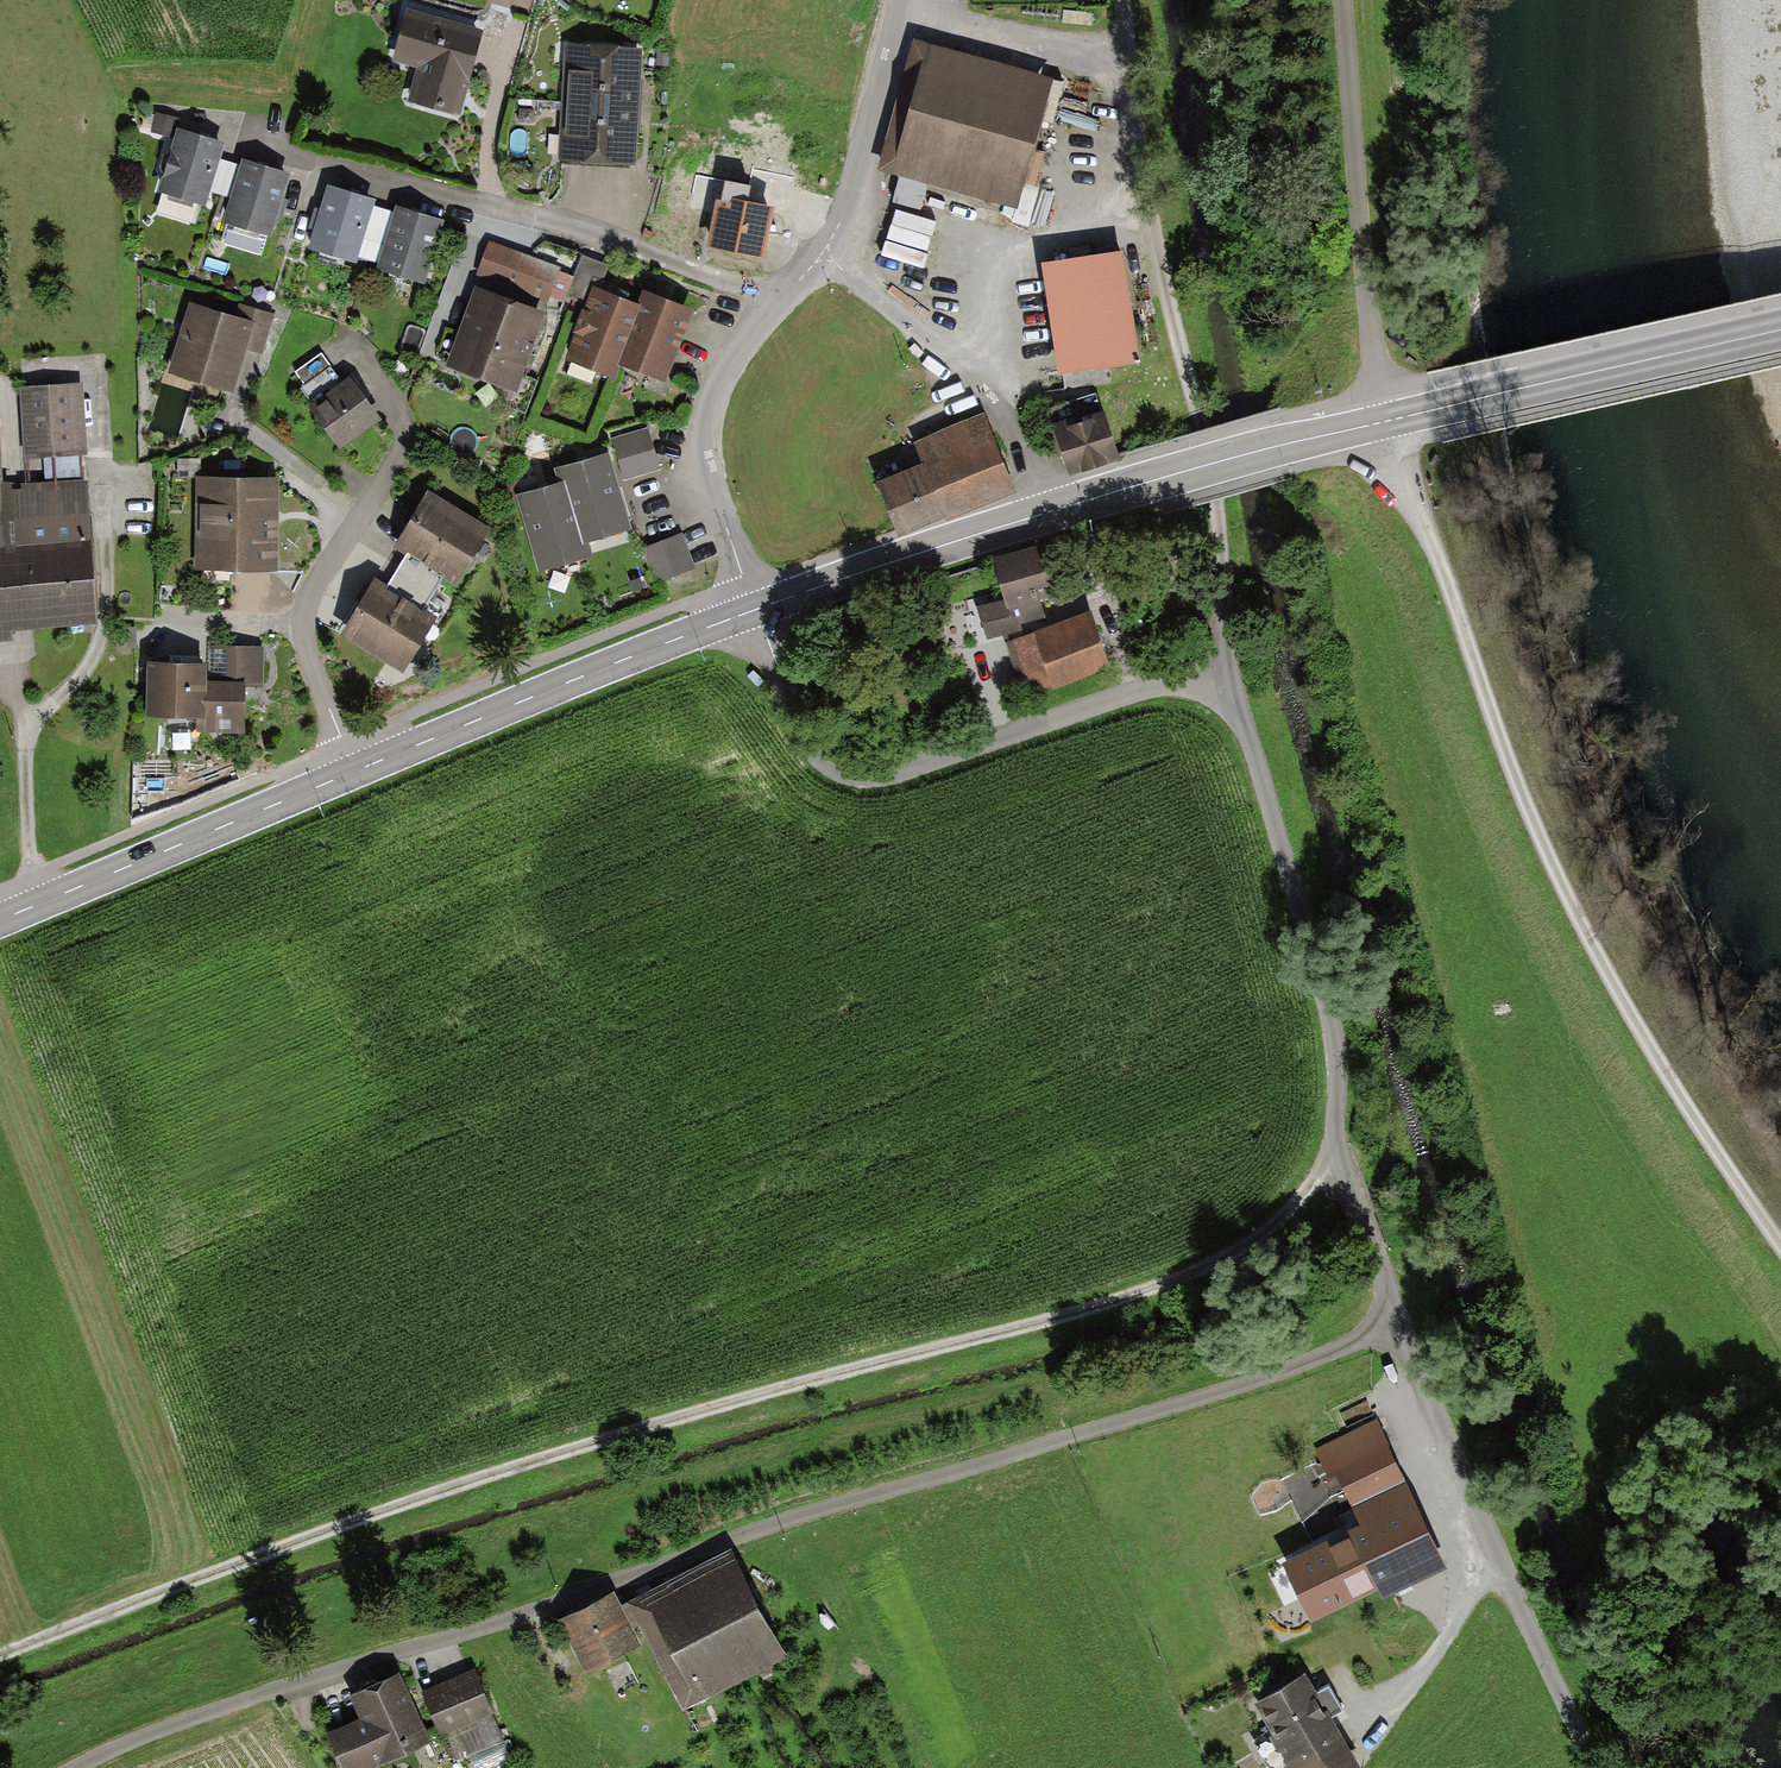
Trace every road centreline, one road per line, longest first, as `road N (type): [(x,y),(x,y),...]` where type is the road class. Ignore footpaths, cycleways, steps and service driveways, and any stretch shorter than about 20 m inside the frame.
road 1 (track): [(0,1648),(566,1446),(1080,1306),(1232,1253),(1305,1193),(1338,1139)]
road 2 (residential): [(70,1767),(207,1707),(537,1609),(758,1526),(1166,1409),(1393,1324)]
road 3 (residential): [(1393,1324),(1343,1167),(1334,1054),(1228,688),(1197,676),(925,769),(848,771),(813,745),(755,610)]
road 4 (track): [(1369,394),(1440,569),(1482,720),(1618,1010),(1780,1267)]
road 5 (tertiary): [(1428,411),(1132,486),(755,610)]
road 6 (track): [(1228,688),(1218,506),(1139,186),(1122,0)]
road 7 (residential): [(766,308),(604,246),(247,142)]
road 8 (residential): [(1393,1324),(1599,1767)]
road 9 (tertiary): [(755,610),(353,768)]
road 10 (track): [(1342,0),(1369,394)]
road 11 (tertiary): [(353,768),(0,918)]
road 12 (residential): [(353,768),(304,647),(301,616),(306,593),(413,428)]
road 13 (tertiary): [(1428,411),(1780,330)]
road 14 (residential): [(766,308),(827,251),(845,214),(893,0)]
road 15 (residential): [(755,610),(713,479),(704,421),(730,357),(766,308)]

